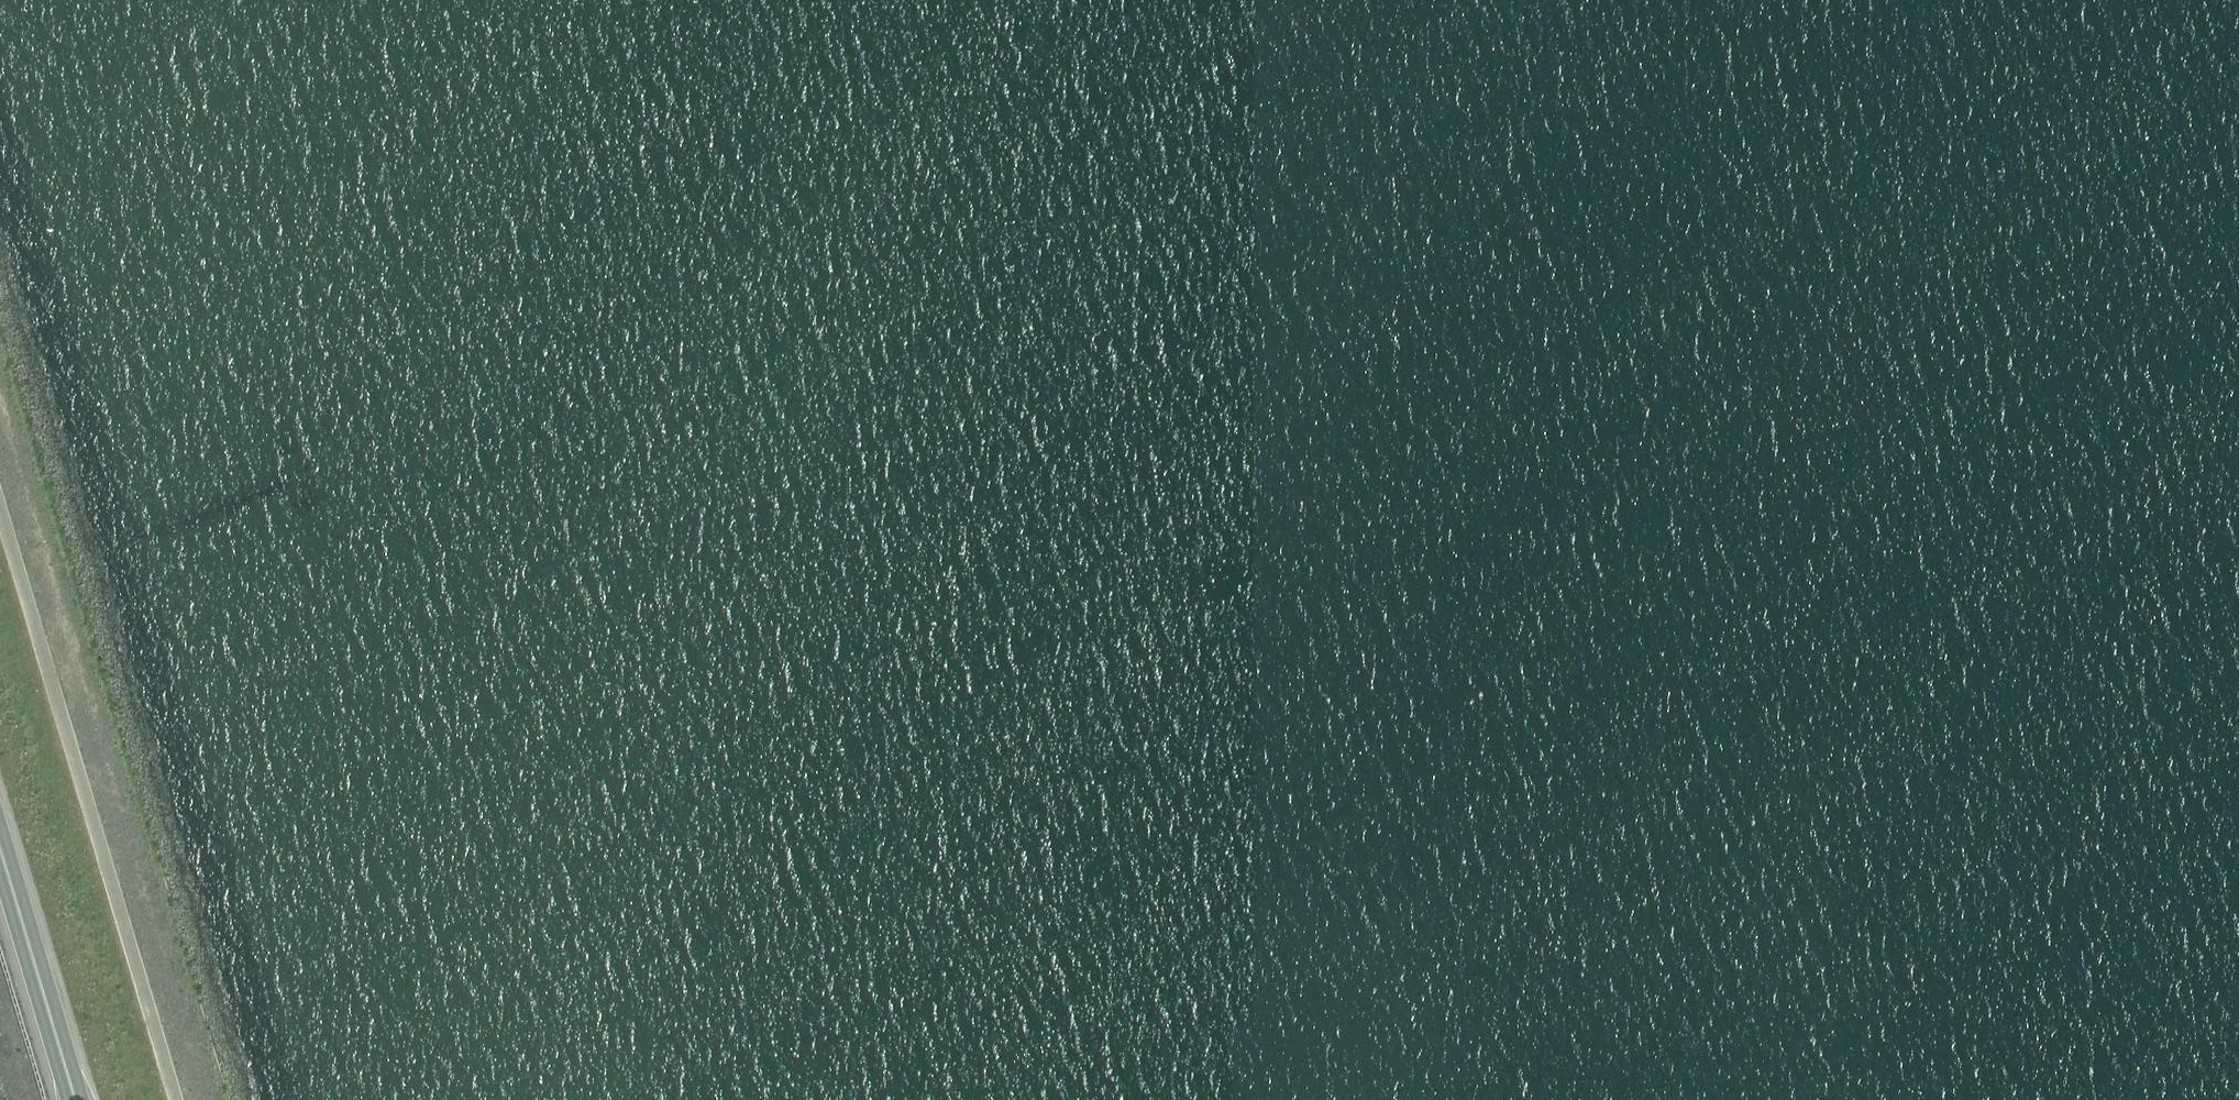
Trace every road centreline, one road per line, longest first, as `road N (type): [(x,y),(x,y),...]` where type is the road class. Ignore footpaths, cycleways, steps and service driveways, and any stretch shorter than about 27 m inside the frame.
road 1 (trunk): [(75,1099),(0,849)]

